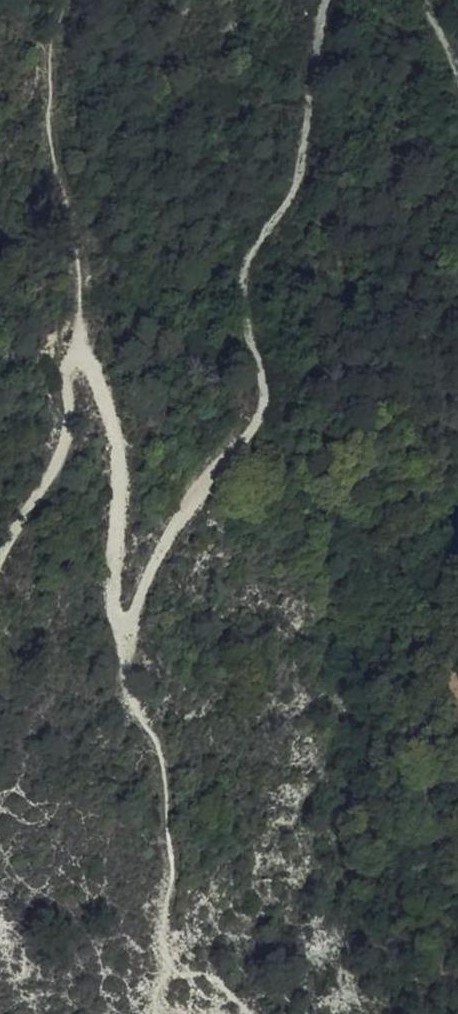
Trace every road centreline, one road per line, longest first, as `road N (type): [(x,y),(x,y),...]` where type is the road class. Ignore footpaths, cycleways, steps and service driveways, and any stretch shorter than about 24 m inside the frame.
road 1 (track): [(83,356),(118,436),(113,598),(125,629)]
road 2 (track): [(0,581),(67,448),(67,365),(83,356)]

